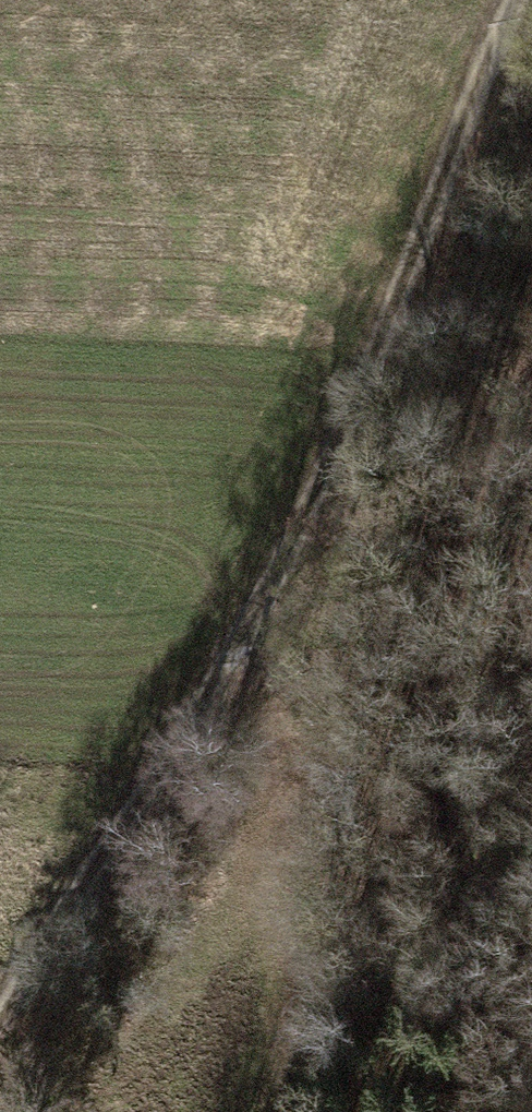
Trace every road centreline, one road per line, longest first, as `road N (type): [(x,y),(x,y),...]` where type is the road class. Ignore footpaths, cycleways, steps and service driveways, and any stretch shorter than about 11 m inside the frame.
road 1 (track): [(0,1010),(327,489),(524,0)]
road 2 (track): [(481,1111),(454,605),(483,476),(531,392)]

